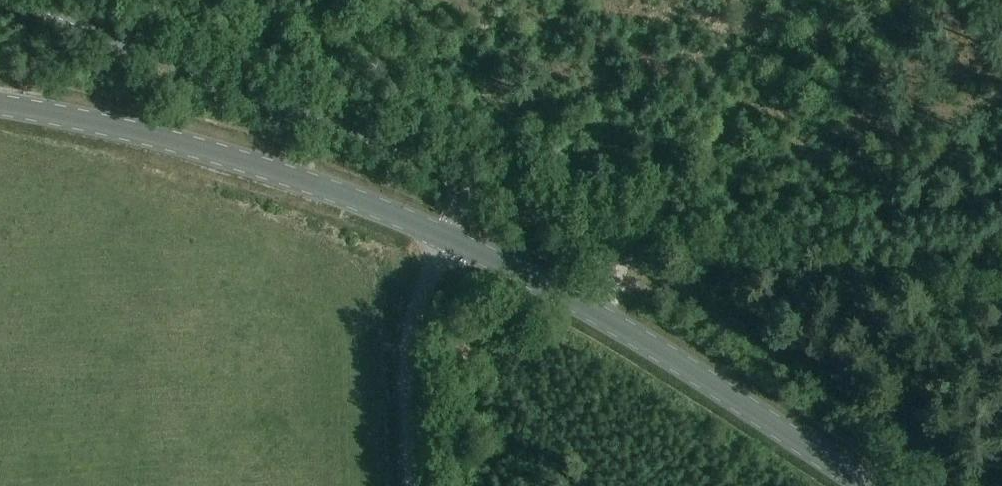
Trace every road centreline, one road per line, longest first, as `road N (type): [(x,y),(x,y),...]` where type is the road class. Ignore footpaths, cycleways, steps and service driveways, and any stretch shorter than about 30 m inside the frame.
road 1 (secondary): [(867,485),(627,326),(448,238)]
road 2 (secondary): [(448,238),(183,144),(0,107)]
road 3 (track): [(1001,258),(670,284)]
road 4 (unclassified): [(412,485),(410,330),(448,238)]

